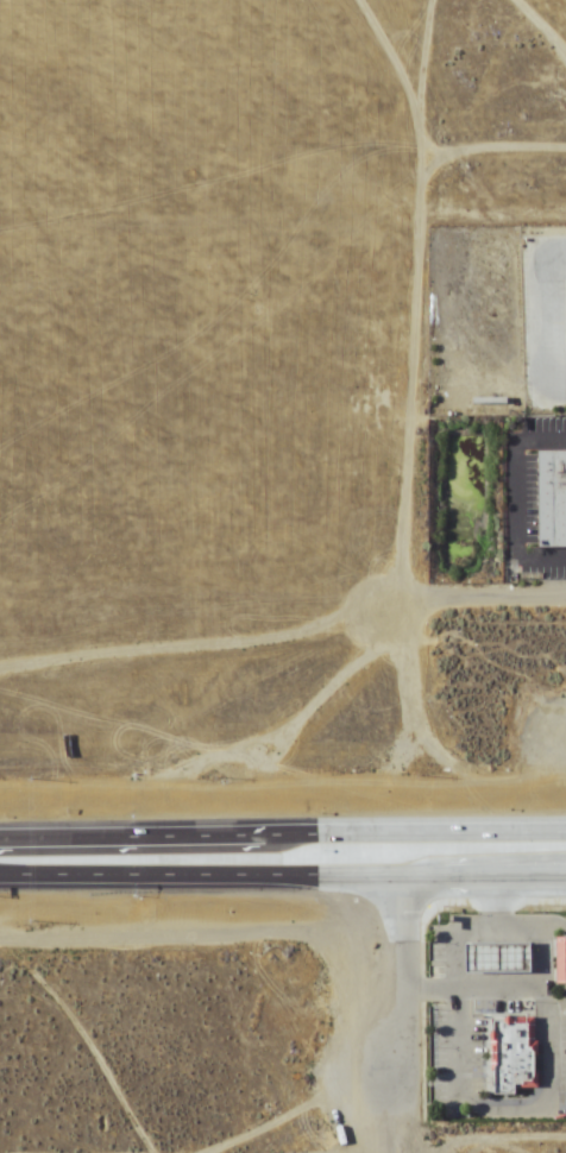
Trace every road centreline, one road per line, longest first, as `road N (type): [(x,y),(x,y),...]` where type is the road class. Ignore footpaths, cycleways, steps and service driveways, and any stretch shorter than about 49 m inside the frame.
road 1 (trunk): [(327,868),(0,876)]
road 2 (trunk): [(0,882),(327,887)]
road 3 (trunk): [(565,864),(327,868)]
road 4 (trunk): [(327,887),(565,885)]
road 5 (residential): [(411,886),(410,1020),(378,1077)]

